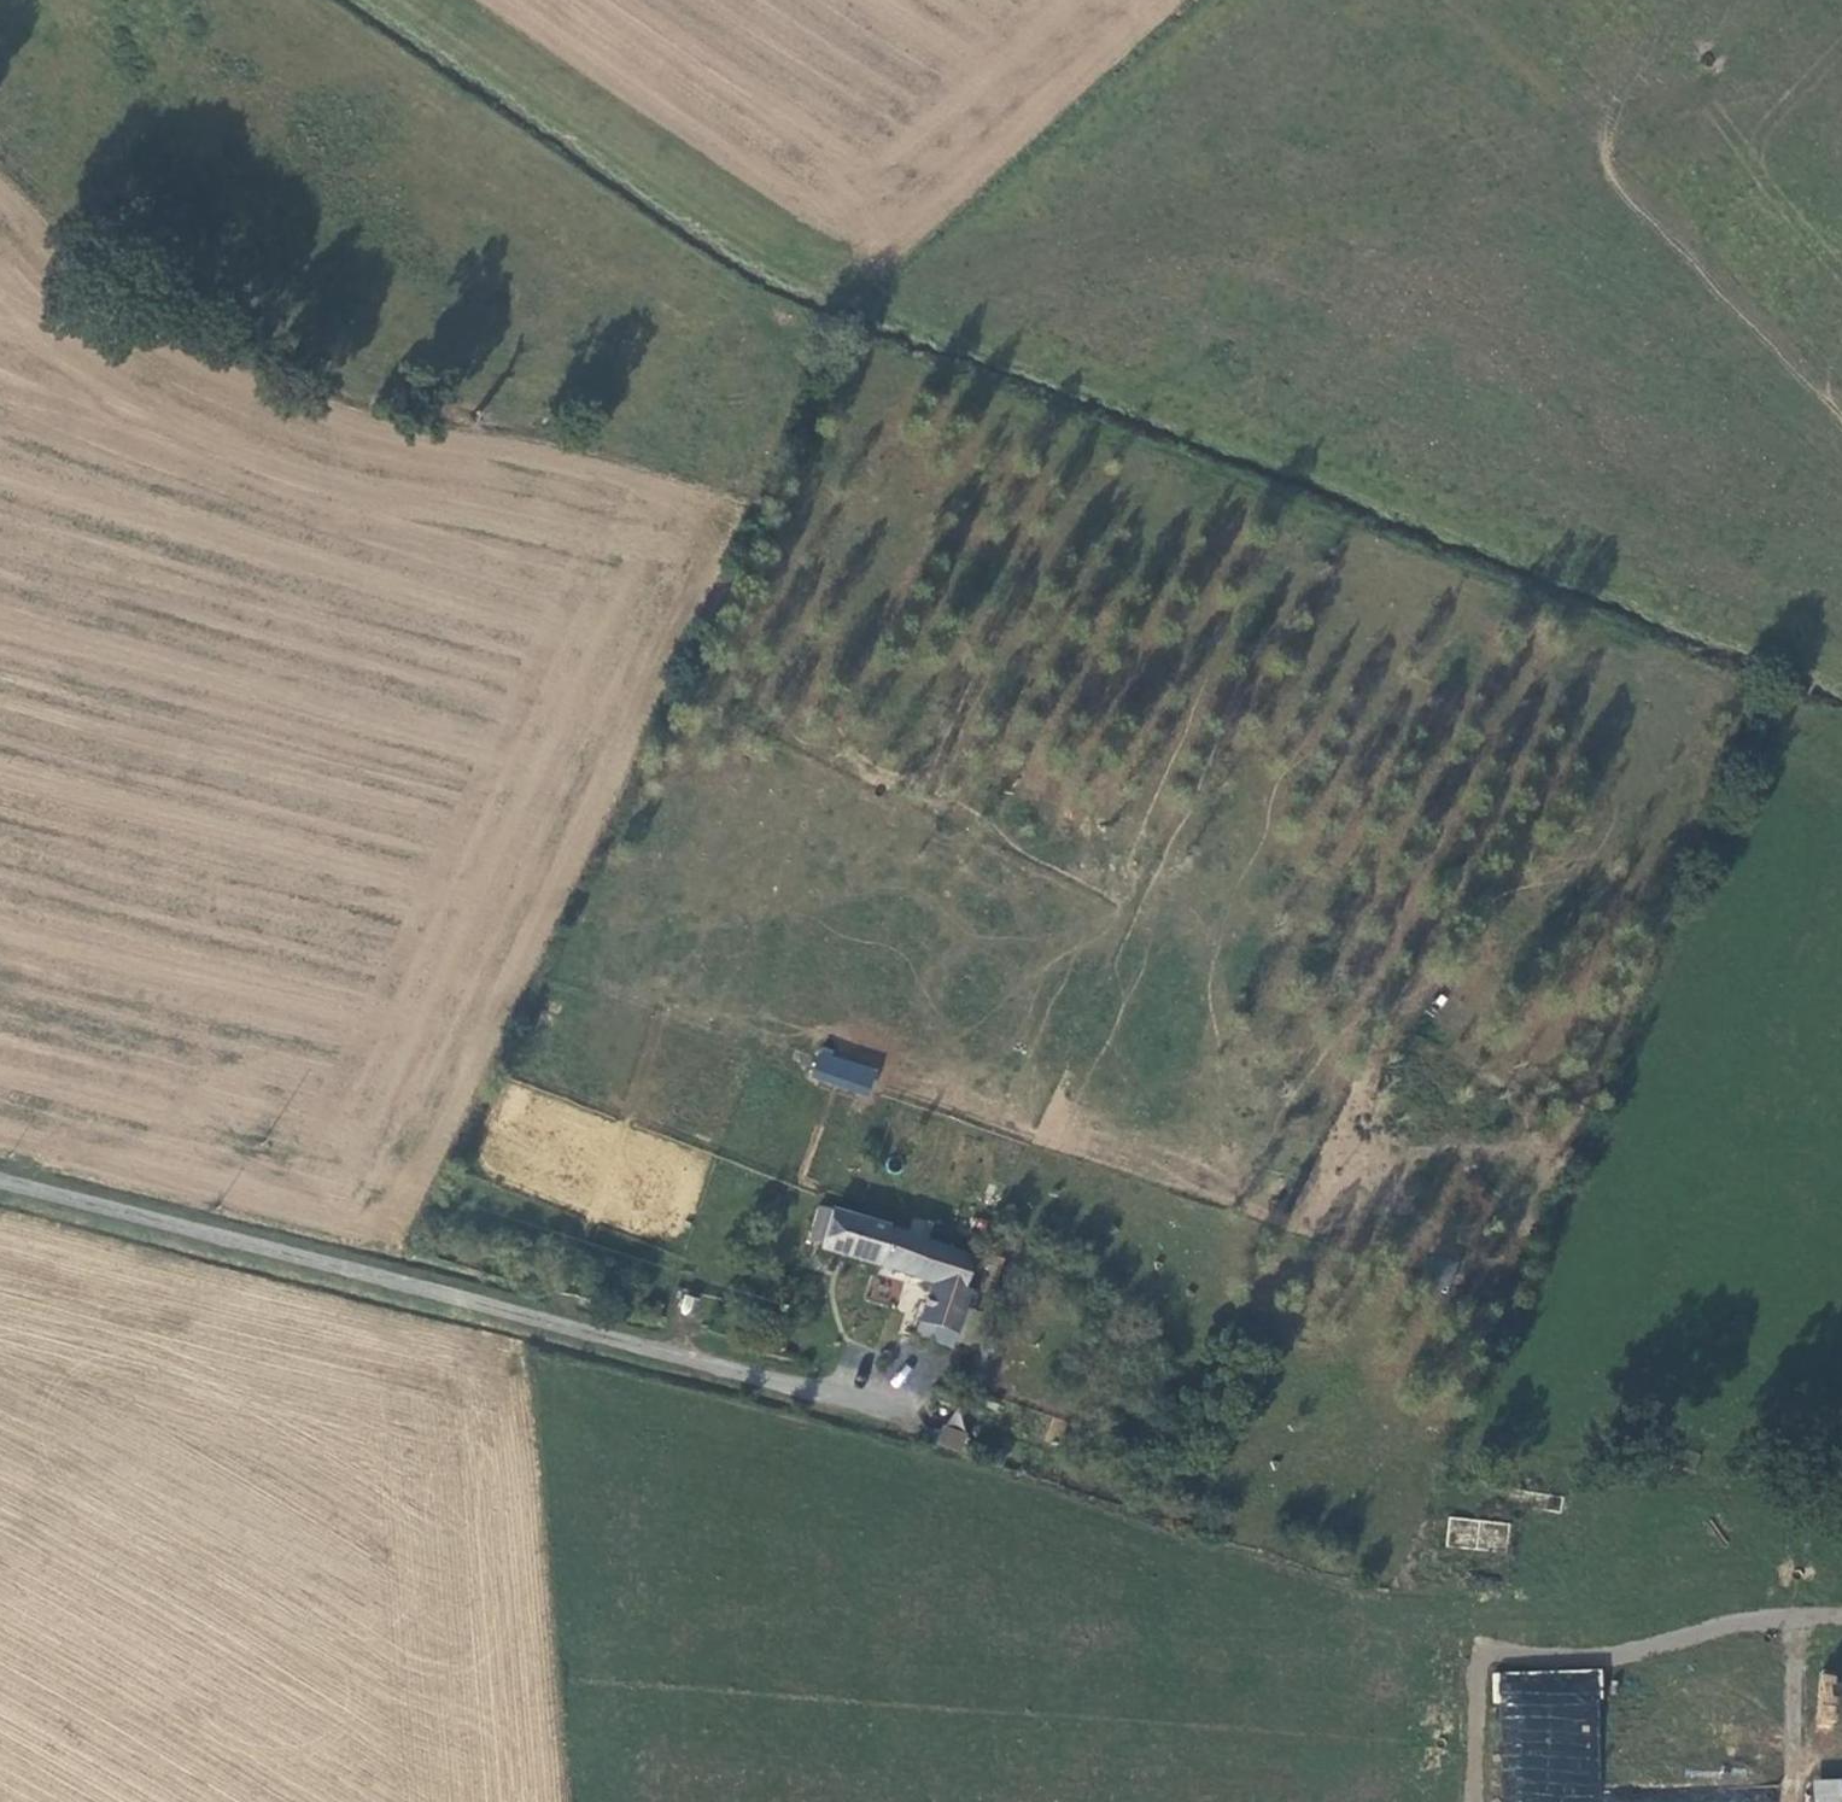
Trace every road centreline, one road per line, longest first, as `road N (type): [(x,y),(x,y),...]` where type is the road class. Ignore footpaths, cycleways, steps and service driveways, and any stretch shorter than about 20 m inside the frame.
road 1 (unclassified): [(852,1399),(0,1176)]

